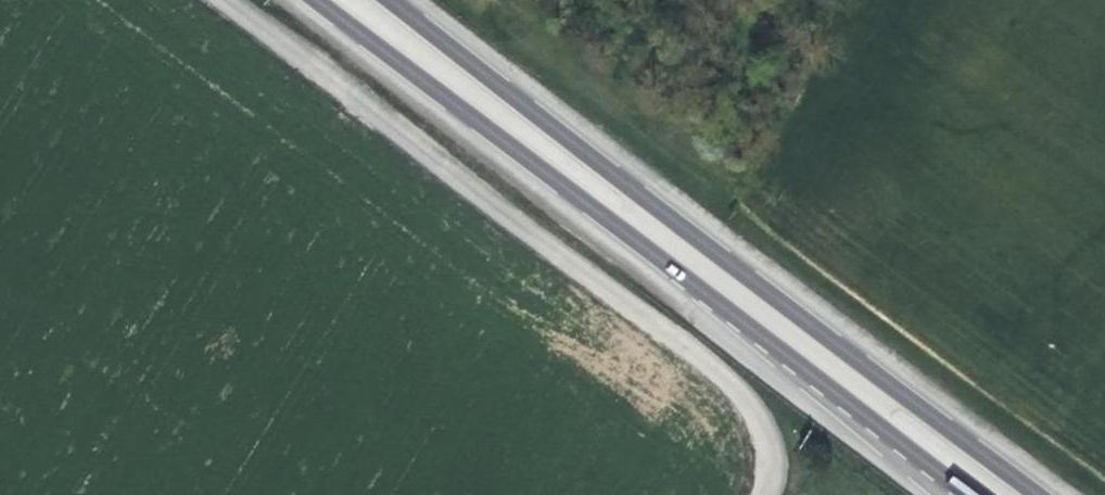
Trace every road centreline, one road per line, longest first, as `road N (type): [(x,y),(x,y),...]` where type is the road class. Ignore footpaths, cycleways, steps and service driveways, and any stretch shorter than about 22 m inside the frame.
road 1 (primary): [(1030,494),(381,0)]
road 2 (track): [(218,0),(713,367),(757,426),(765,458),(757,494)]
road 3 (primary): [(318,0),(825,392)]
road 4 (primary): [(825,392),(959,494)]
road 5 (tertiary): [(825,392),(939,494)]

